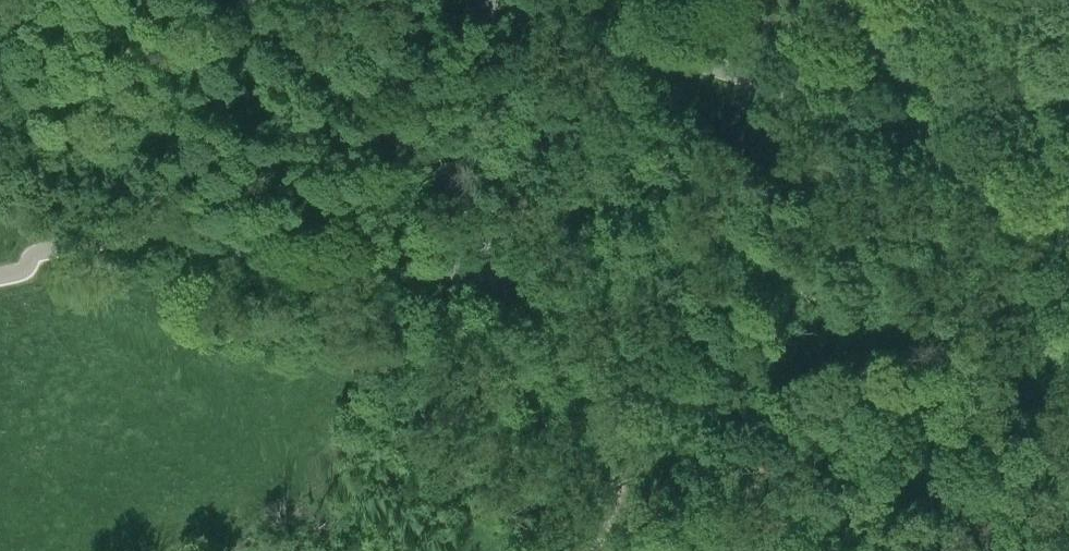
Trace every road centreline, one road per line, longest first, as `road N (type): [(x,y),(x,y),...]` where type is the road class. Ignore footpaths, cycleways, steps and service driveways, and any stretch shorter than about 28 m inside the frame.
road 1 (tertiary): [(1068,224),(982,150),(934,128),(512,0)]
road 2 (tertiary): [(507,261),(494,273),(467,276),(127,244),(0,268)]
road 3 (tertiary): [(263,0),(482,222),(507,261)]
road 4 (unclassified): [(590,550),(617,466),(615,418),(566,322),(507,261)]

